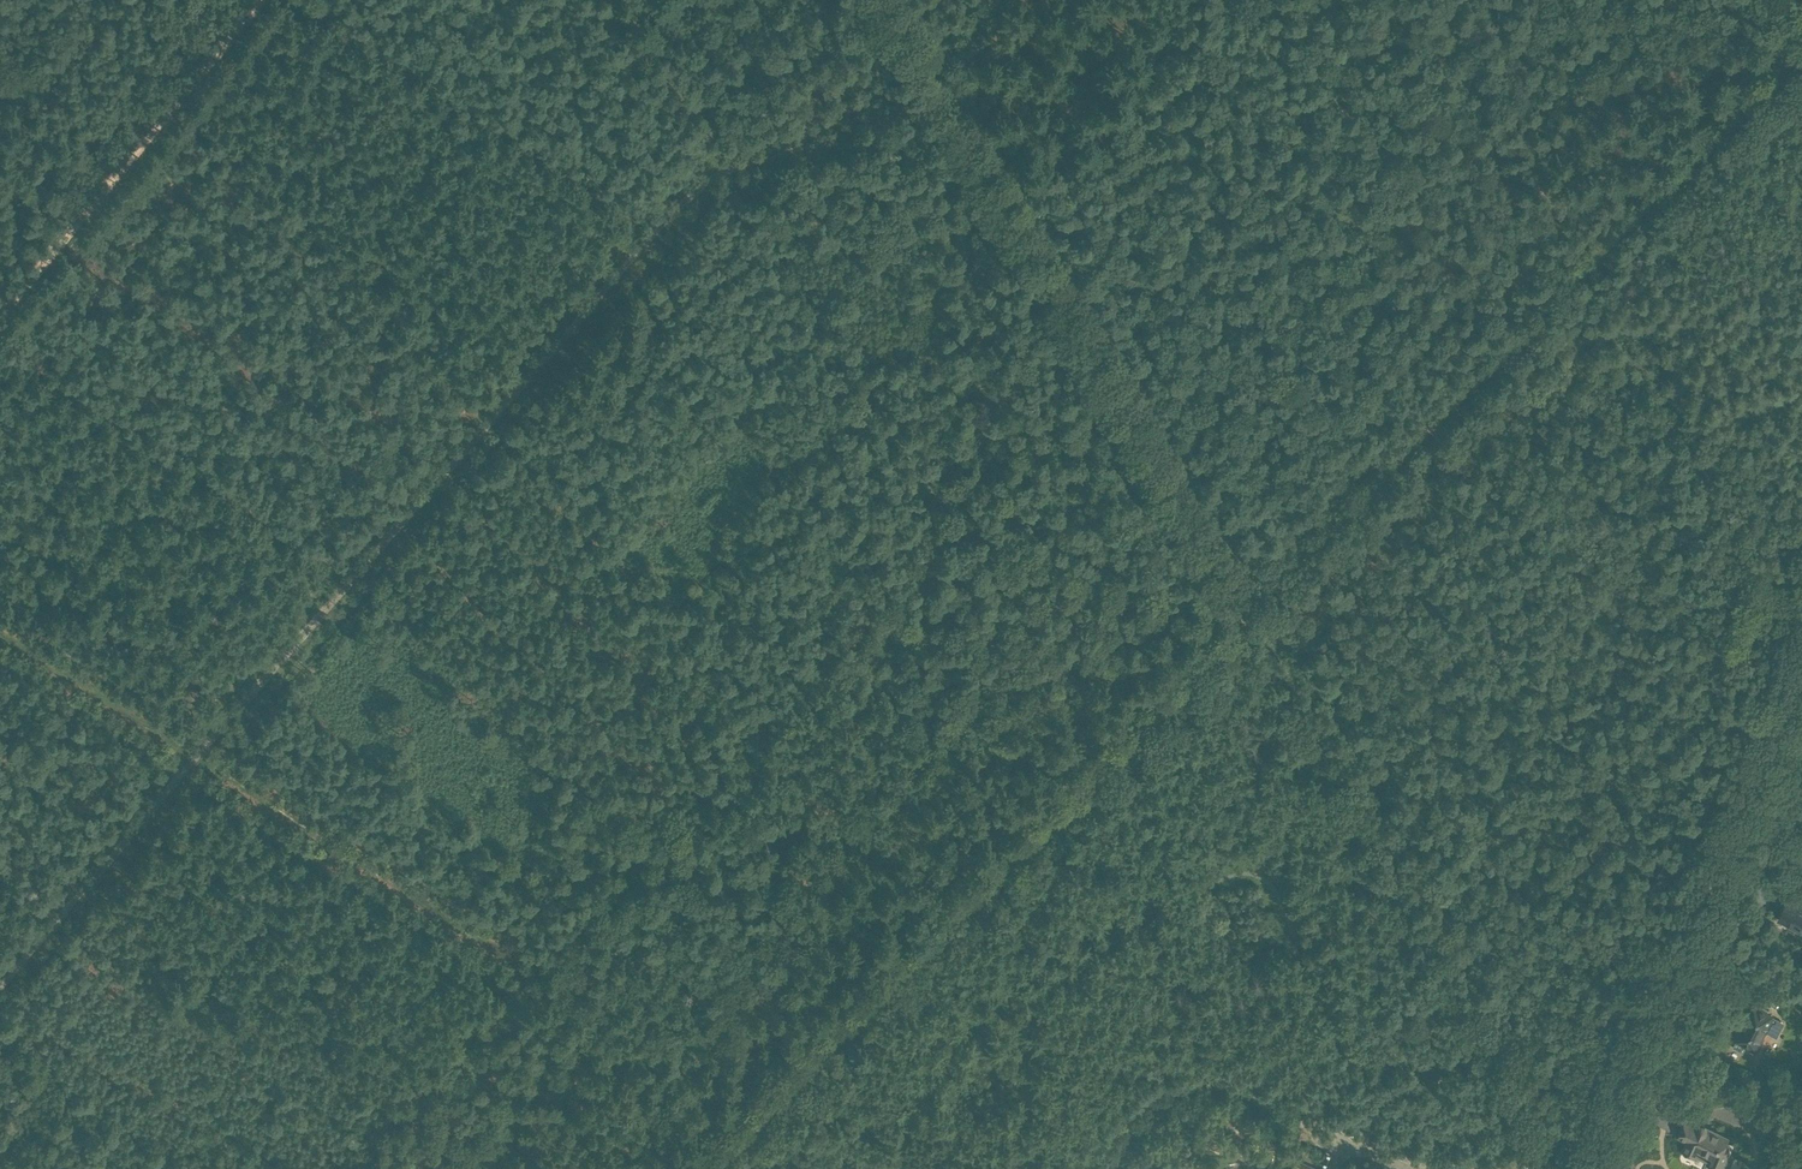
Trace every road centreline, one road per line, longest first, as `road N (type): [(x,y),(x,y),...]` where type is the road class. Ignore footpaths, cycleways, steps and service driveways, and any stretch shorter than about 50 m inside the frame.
road 1 (track): [(739,1128),(1241,618)]
road 2 (track): [(897,0),(1245,601)]
road 3 (track): [(1241,618),(1569,1168)]
road 4 (track): [(536,965),(0,625)]
road 5 (track): [(1562,298),(1245,601)]
road 6 (track): [(0,315),(260,0)]
road 7 (track): [(1801,34),(1562,298)]
road 8 (residential): [(1584,1168),(1697,910)]
road 9 (track): [(1697,910),(1801,669)]

